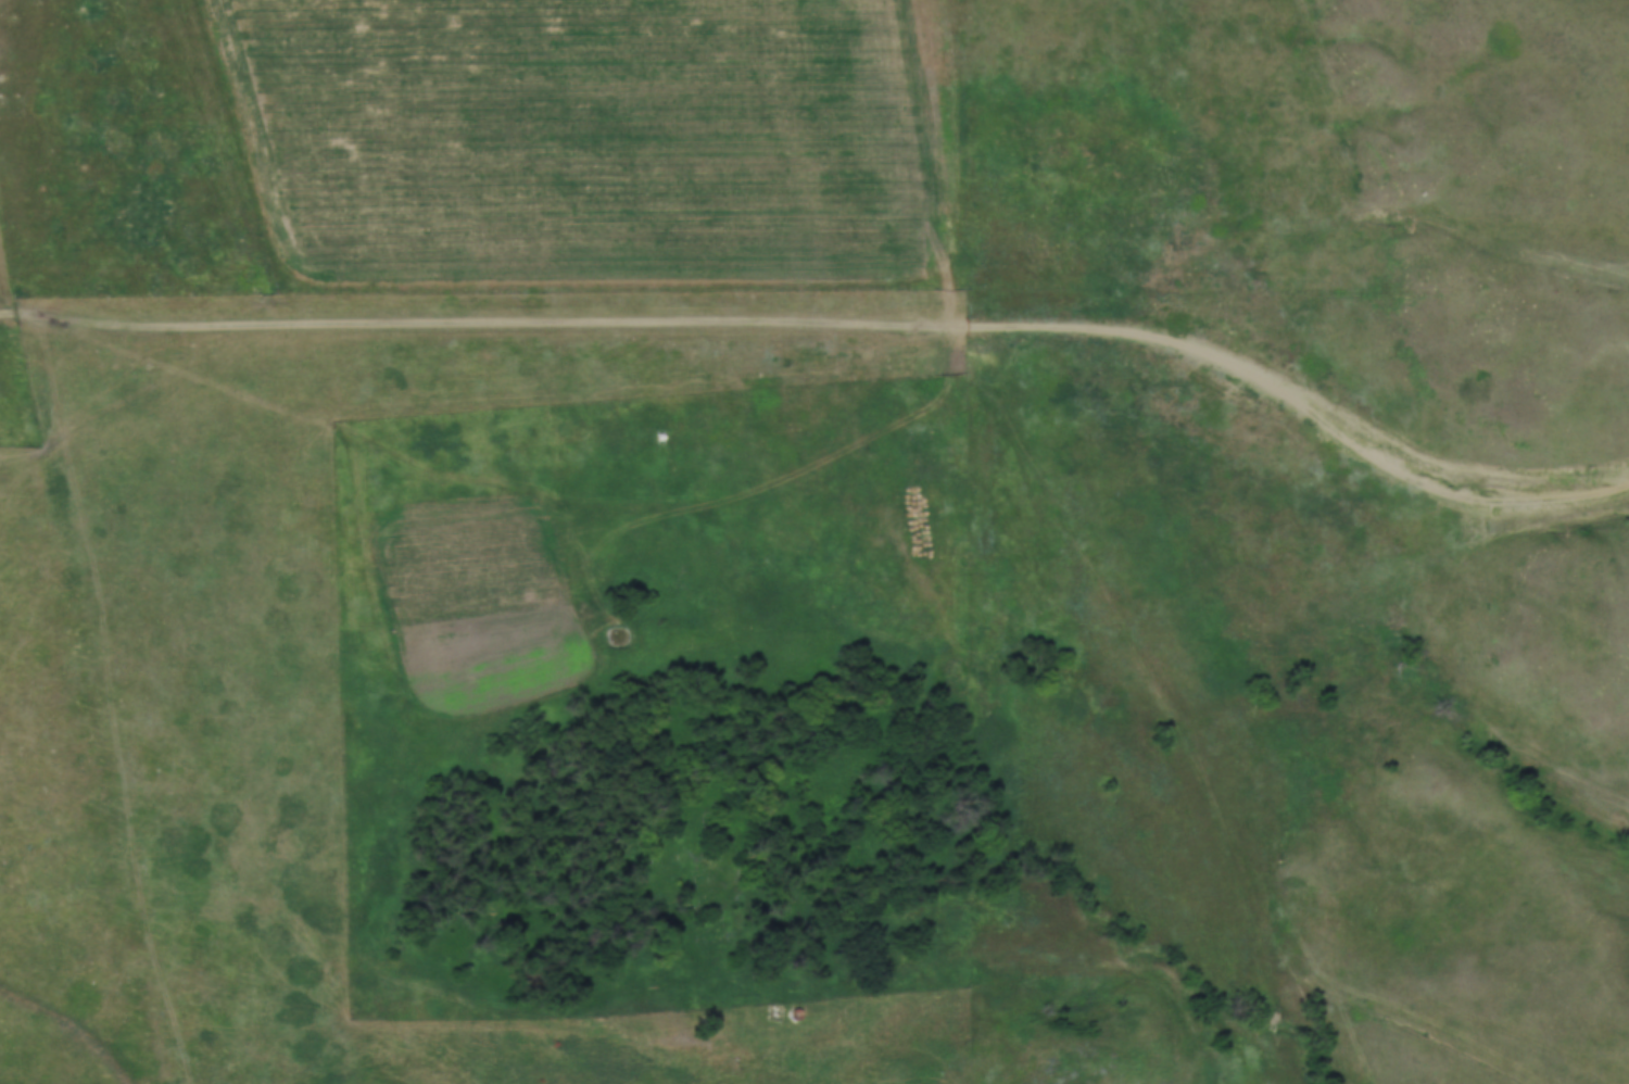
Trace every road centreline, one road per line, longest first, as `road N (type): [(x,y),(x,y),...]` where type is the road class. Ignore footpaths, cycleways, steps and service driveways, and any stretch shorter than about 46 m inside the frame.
road 1 (track): [(93,325),(64,376),(163,1010),(184,1083)]

